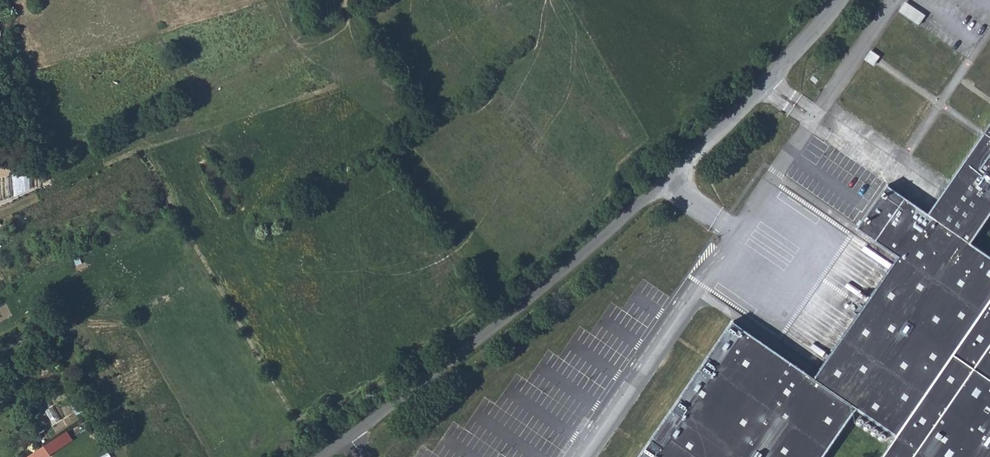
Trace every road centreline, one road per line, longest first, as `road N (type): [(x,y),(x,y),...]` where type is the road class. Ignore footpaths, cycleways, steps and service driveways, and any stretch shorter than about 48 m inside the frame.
road 1 (unclassified): [(839,0),(666,184),(329,456)]

